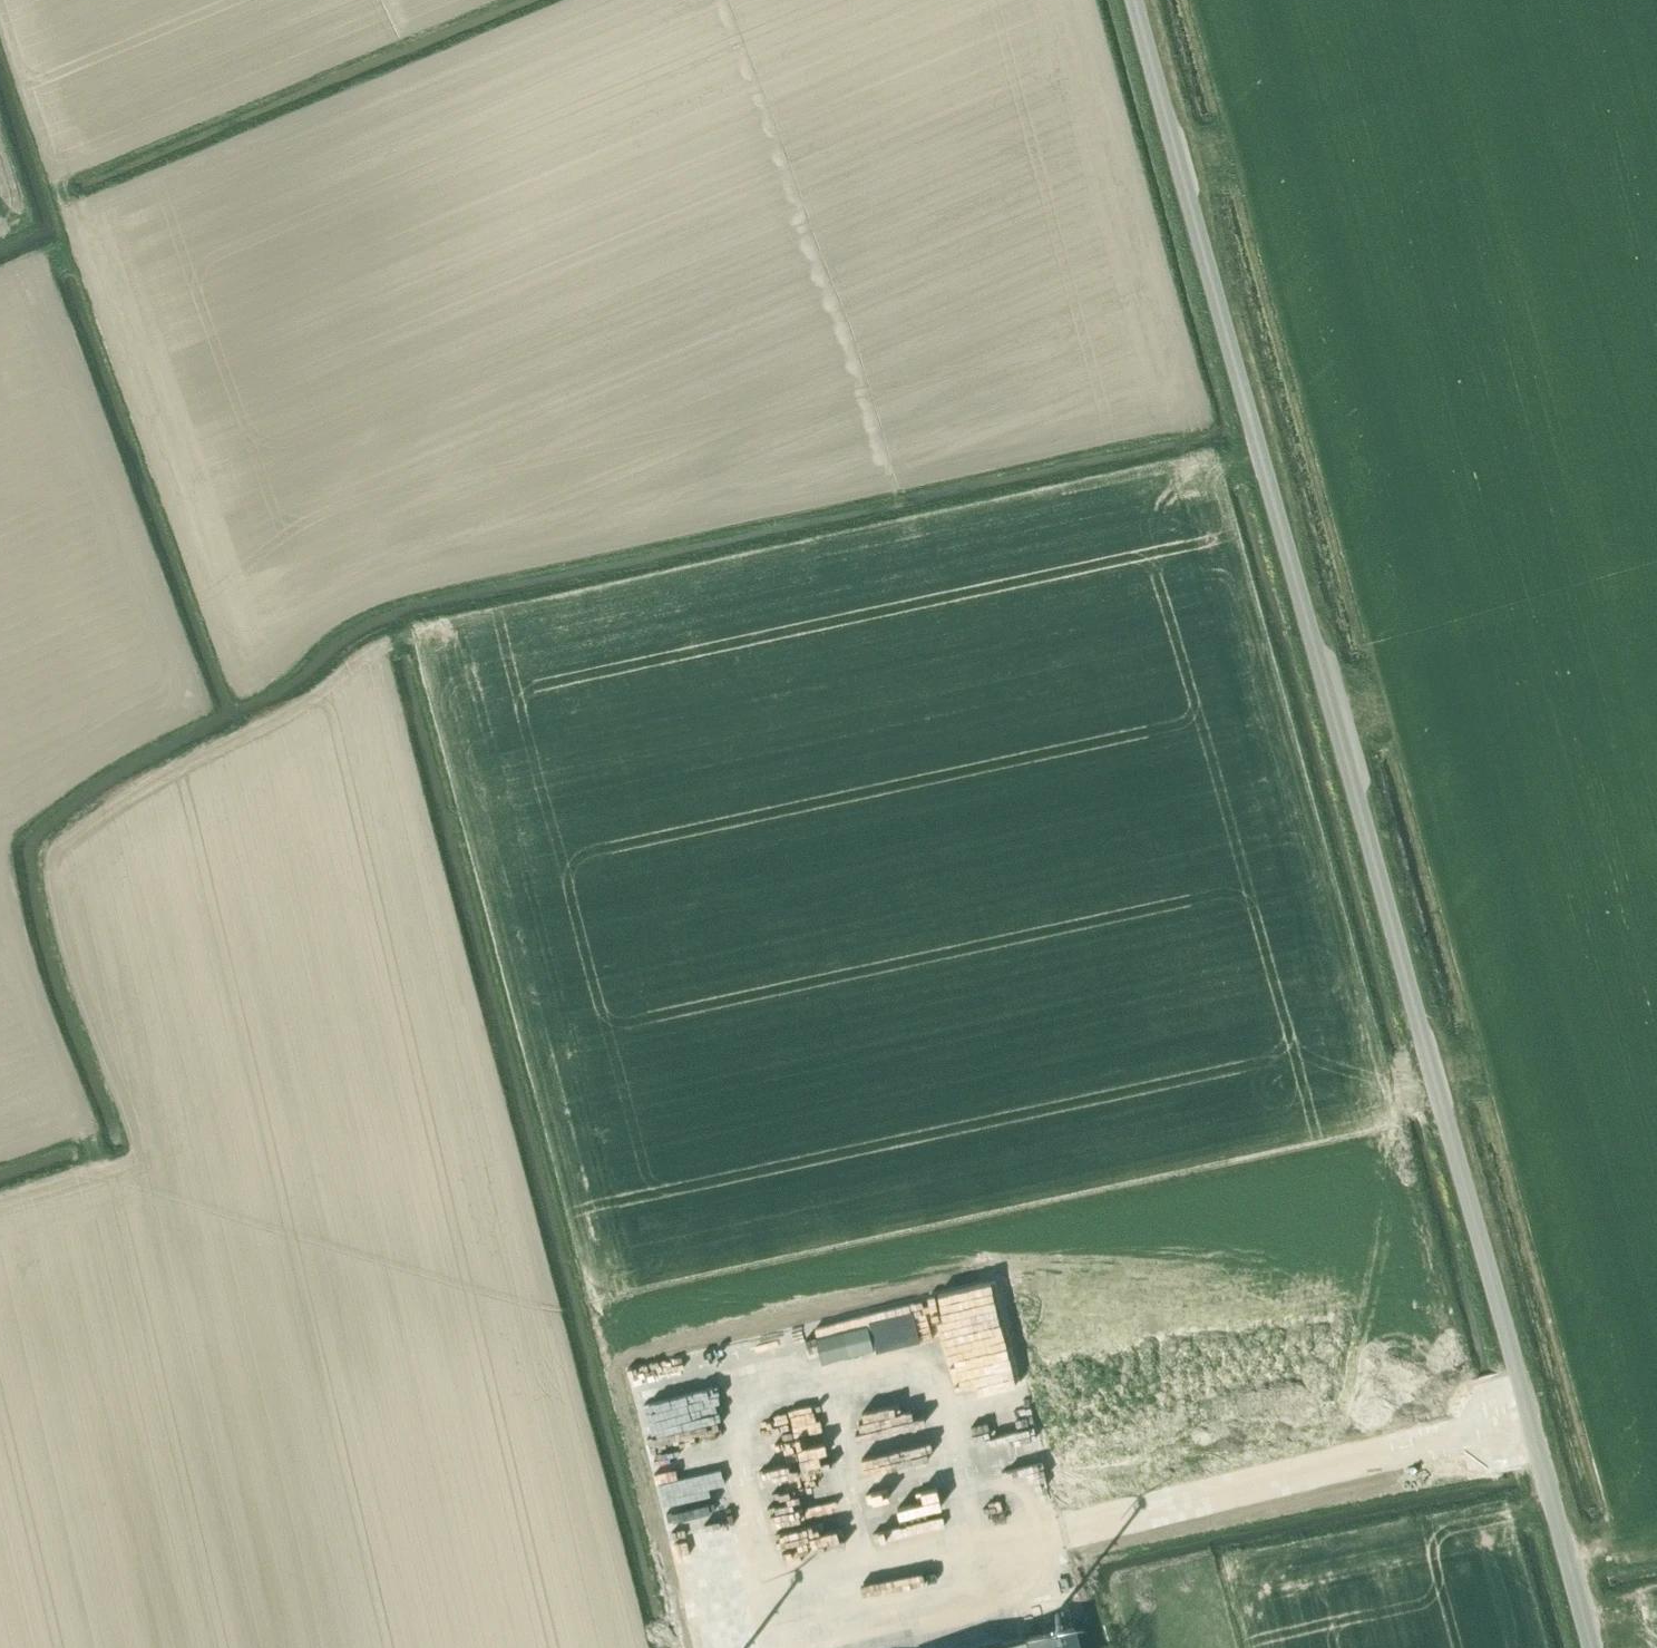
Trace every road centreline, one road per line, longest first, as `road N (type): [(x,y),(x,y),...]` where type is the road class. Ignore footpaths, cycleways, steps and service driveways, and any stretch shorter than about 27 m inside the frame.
road 1 (unclassified): [(1604,1647),(1145,0)]

